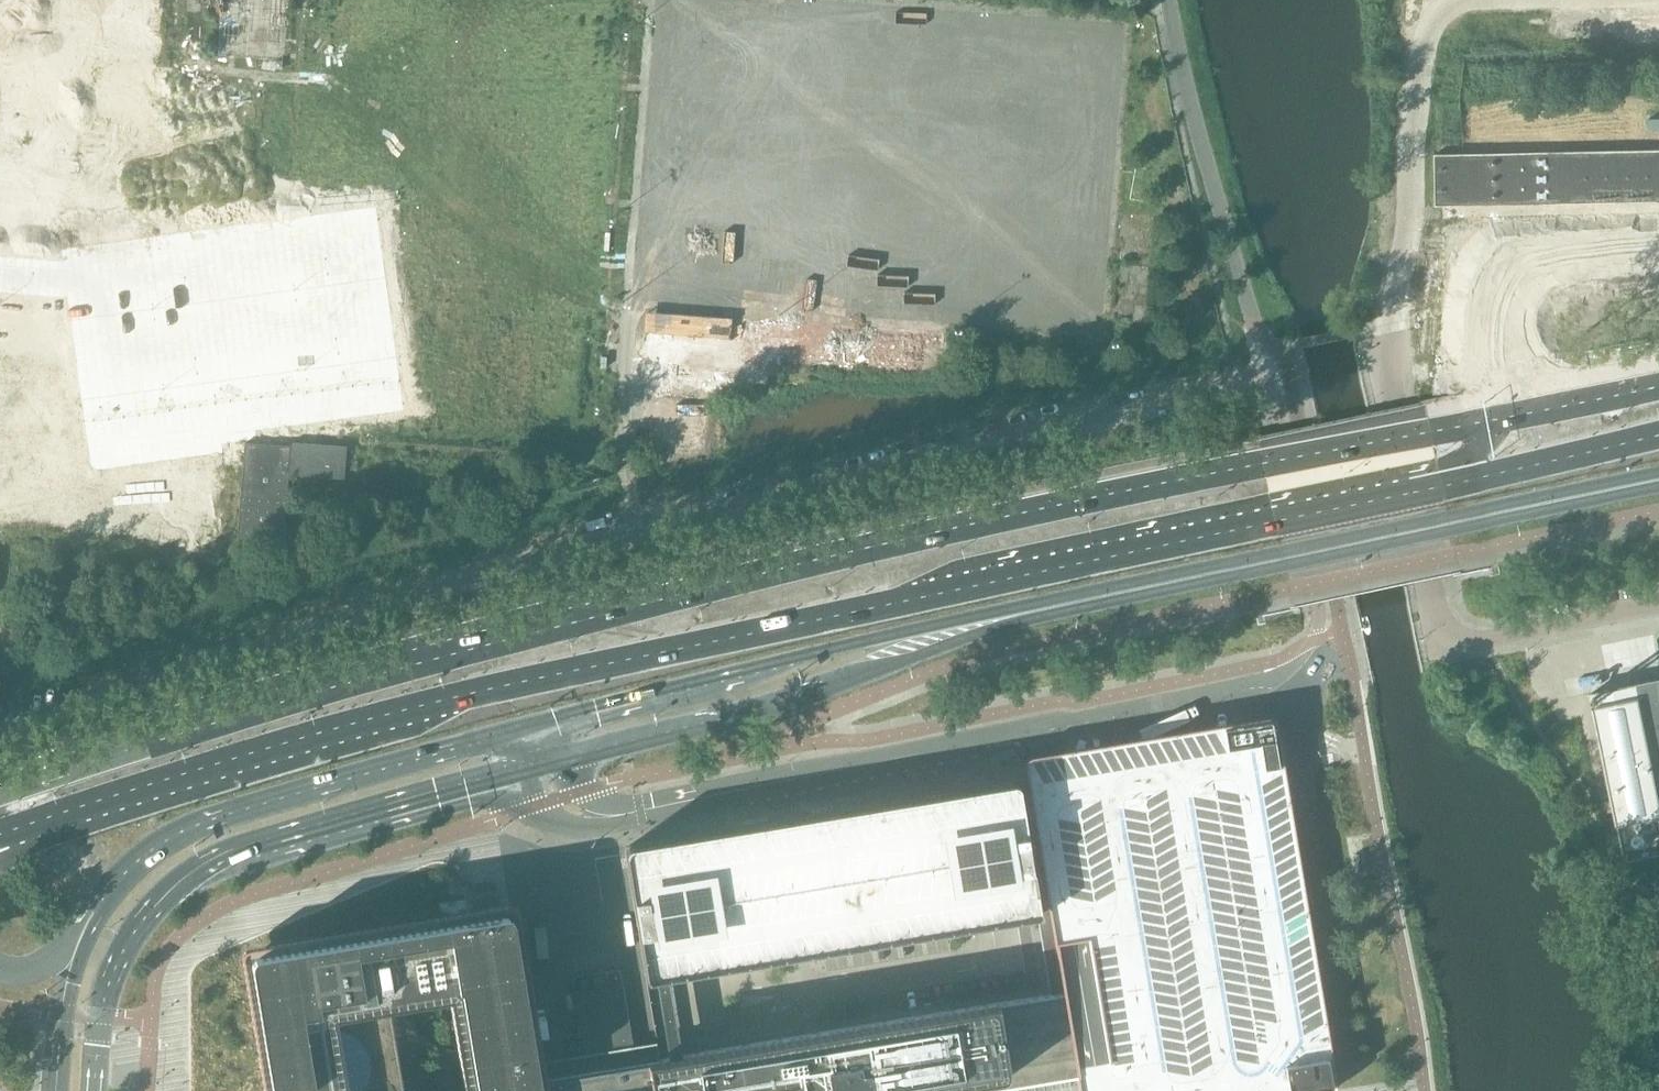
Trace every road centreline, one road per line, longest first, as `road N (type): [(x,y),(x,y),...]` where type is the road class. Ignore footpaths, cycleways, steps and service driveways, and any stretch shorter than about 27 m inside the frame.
road 1 (unclassified): [(0,727),(415,595),(1239,382),(1263,387),(1276,408),(1319,614),(1307,655)]
road 2 (primary): [(1450,428),(807,562),(306,688),(0,782)]
road 3 (primary): [(0,833),(570,663),(1444,484)]
road 4 (unclassified): [(1288,673),(1238,692),(613,815),(565,810),(542,761)]
road 5 (secondary): [(1018,613),(1658,480)]
road 6 (secondary): [(95,1090),(101,1016),(118,959),(154,906),(195,868),(223,852),(542,761)]
road 7 (unclassified): [(1389,325),(1387,394),(1430,609),(1445,632),(1473,639),(1658,602)]
road 8 (secondary): [(542,761),(833,688),(1018,613)]
road 9 (secondary): [(1018,613),(863,641),(533,728)]
road 10 (secondary): [(533,728),(190,834),(145,863),(100,914)]
road 11 (primary): [(1444,484),(1658,433)]
road 12 (unclassified): [(1543,254),(1512,265),(1497,281),(1478,369),(1450,428)]
road 13 (secondary): [(100,914),(62,1014),(55,1090)]
road 14 (primary): [(1623,393),(1499,417)]
road 15 (primary): [(100,914),(43,966),(0,967)]

